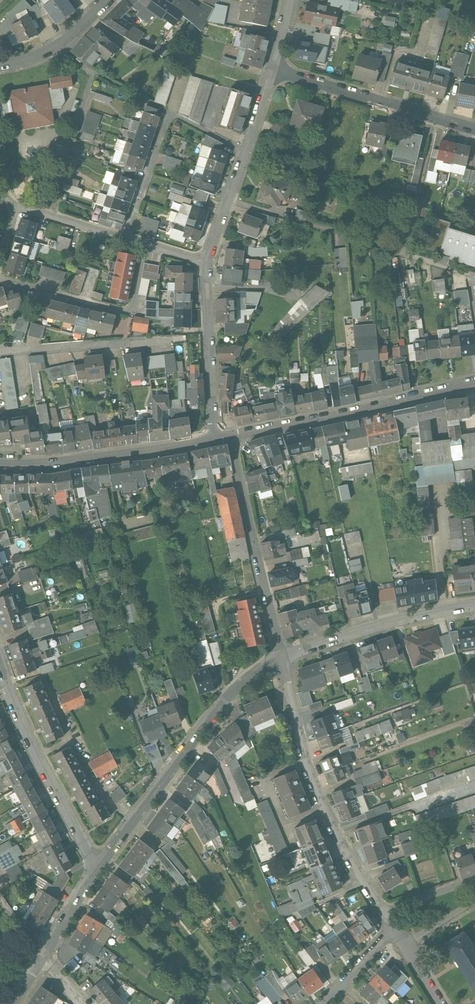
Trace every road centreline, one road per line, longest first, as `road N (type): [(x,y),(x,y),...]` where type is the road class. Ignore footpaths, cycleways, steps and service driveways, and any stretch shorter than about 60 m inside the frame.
road 1 (residential): [(100,865),(221,703),(281,657)]
road 2 (residential): [(385,912),(325,810),(281,657)]
road 3 (residential): [(231,436),(474,384)]
road 4 (residential): [(0,657),(100,865)]
road 5 (residential): [(281,657),(231,436)]
road 6 (residential): [(0,462),(215,438)]
road 7 (residential): [(474,130),(275,72)]
road 8 (residential): [(207,266),(275,72)]
road 9 (residential): [(0,279),(125,312),(133,307),(146,245)]
road 10 (residential): [(281,657),(474,607)]
road 11 (residential): [(215,438),(207,266)]
road 12 (residential): [(0,353),(170,340)]
road 13 (residential): [(15,205),(146,245)]
road 14 (residential): [(0,66),(57,50),(110,0)]

